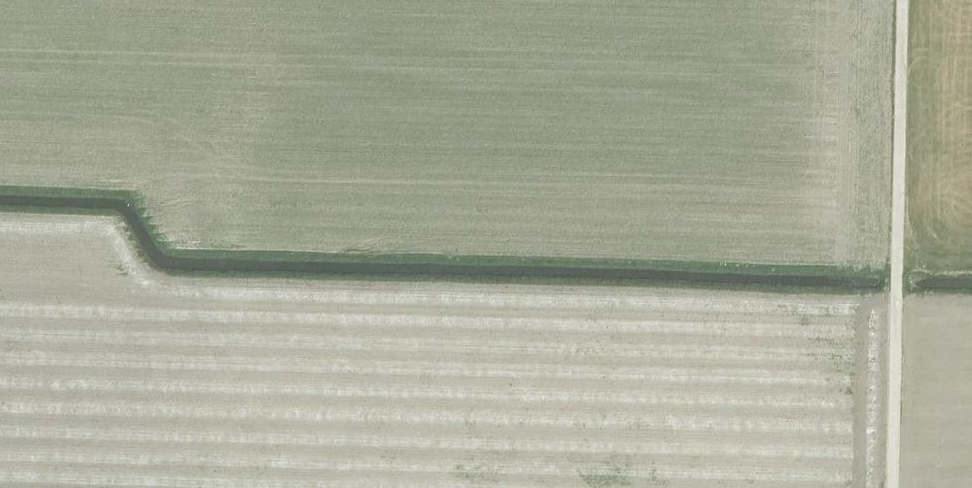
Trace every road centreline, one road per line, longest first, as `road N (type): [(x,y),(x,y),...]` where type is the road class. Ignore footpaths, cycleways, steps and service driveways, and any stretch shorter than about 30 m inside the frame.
road 1 (track): [(901,0),(893,487)]

